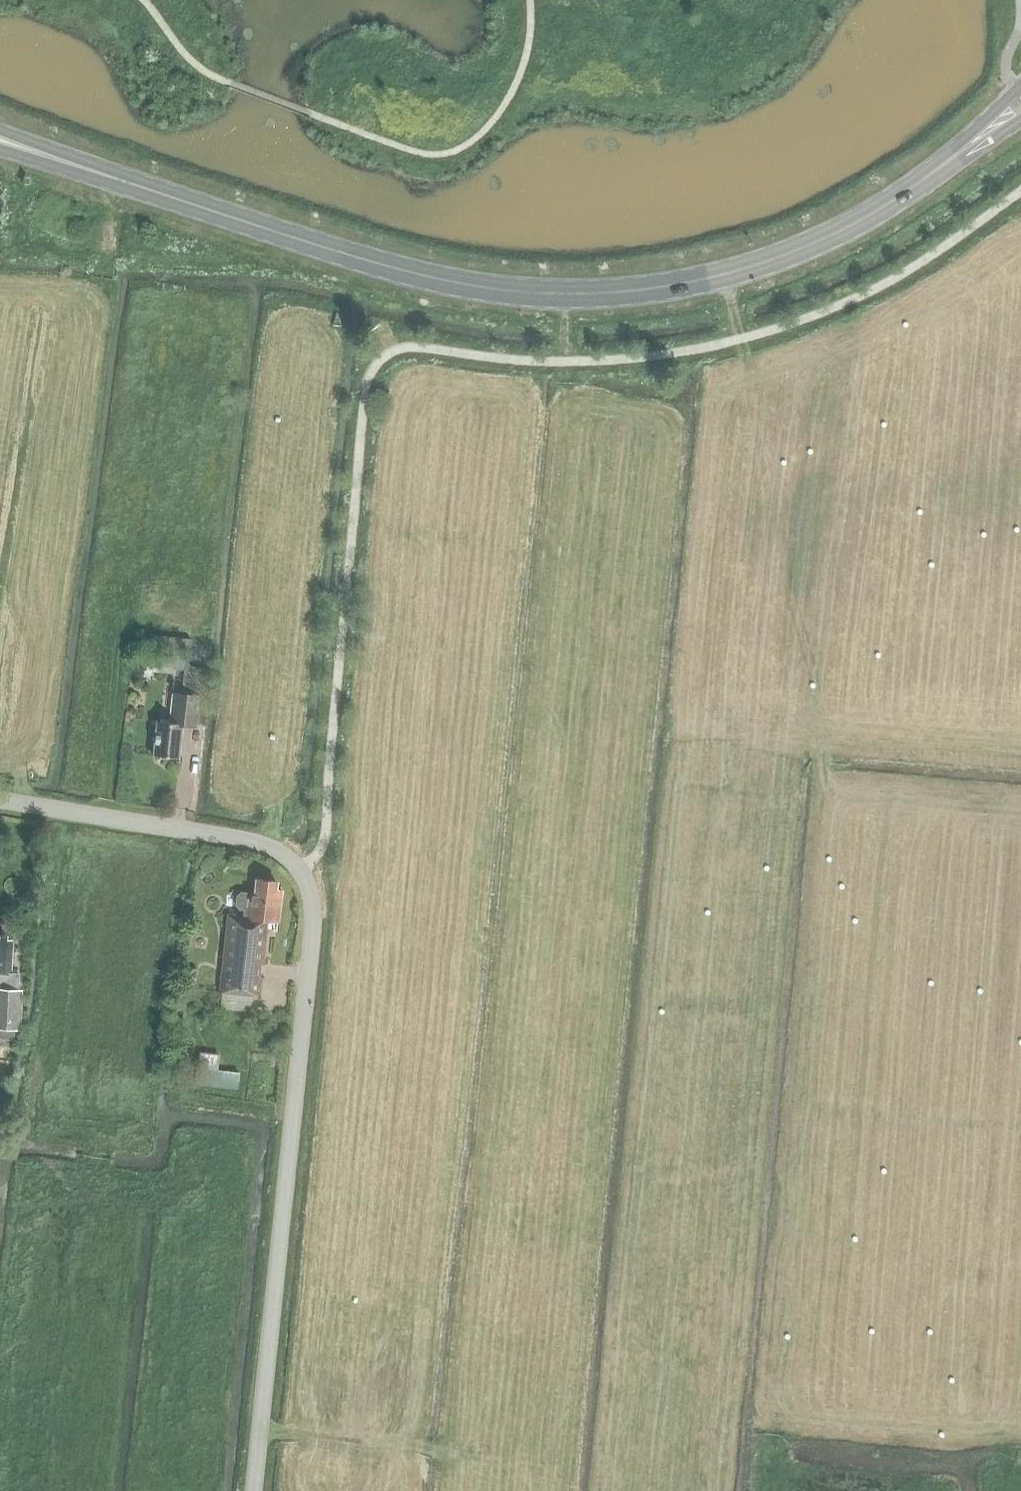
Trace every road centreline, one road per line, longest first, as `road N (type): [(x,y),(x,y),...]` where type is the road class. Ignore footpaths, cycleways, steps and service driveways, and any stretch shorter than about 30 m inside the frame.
road 1 (unclassified): [(253,1490),(314,932),(310,891),(303,872),(260,843),(0,798)]
road 2 (primary): [(69,164),(430,278),(592,295),(702,280),(814,244),(955,157)]

